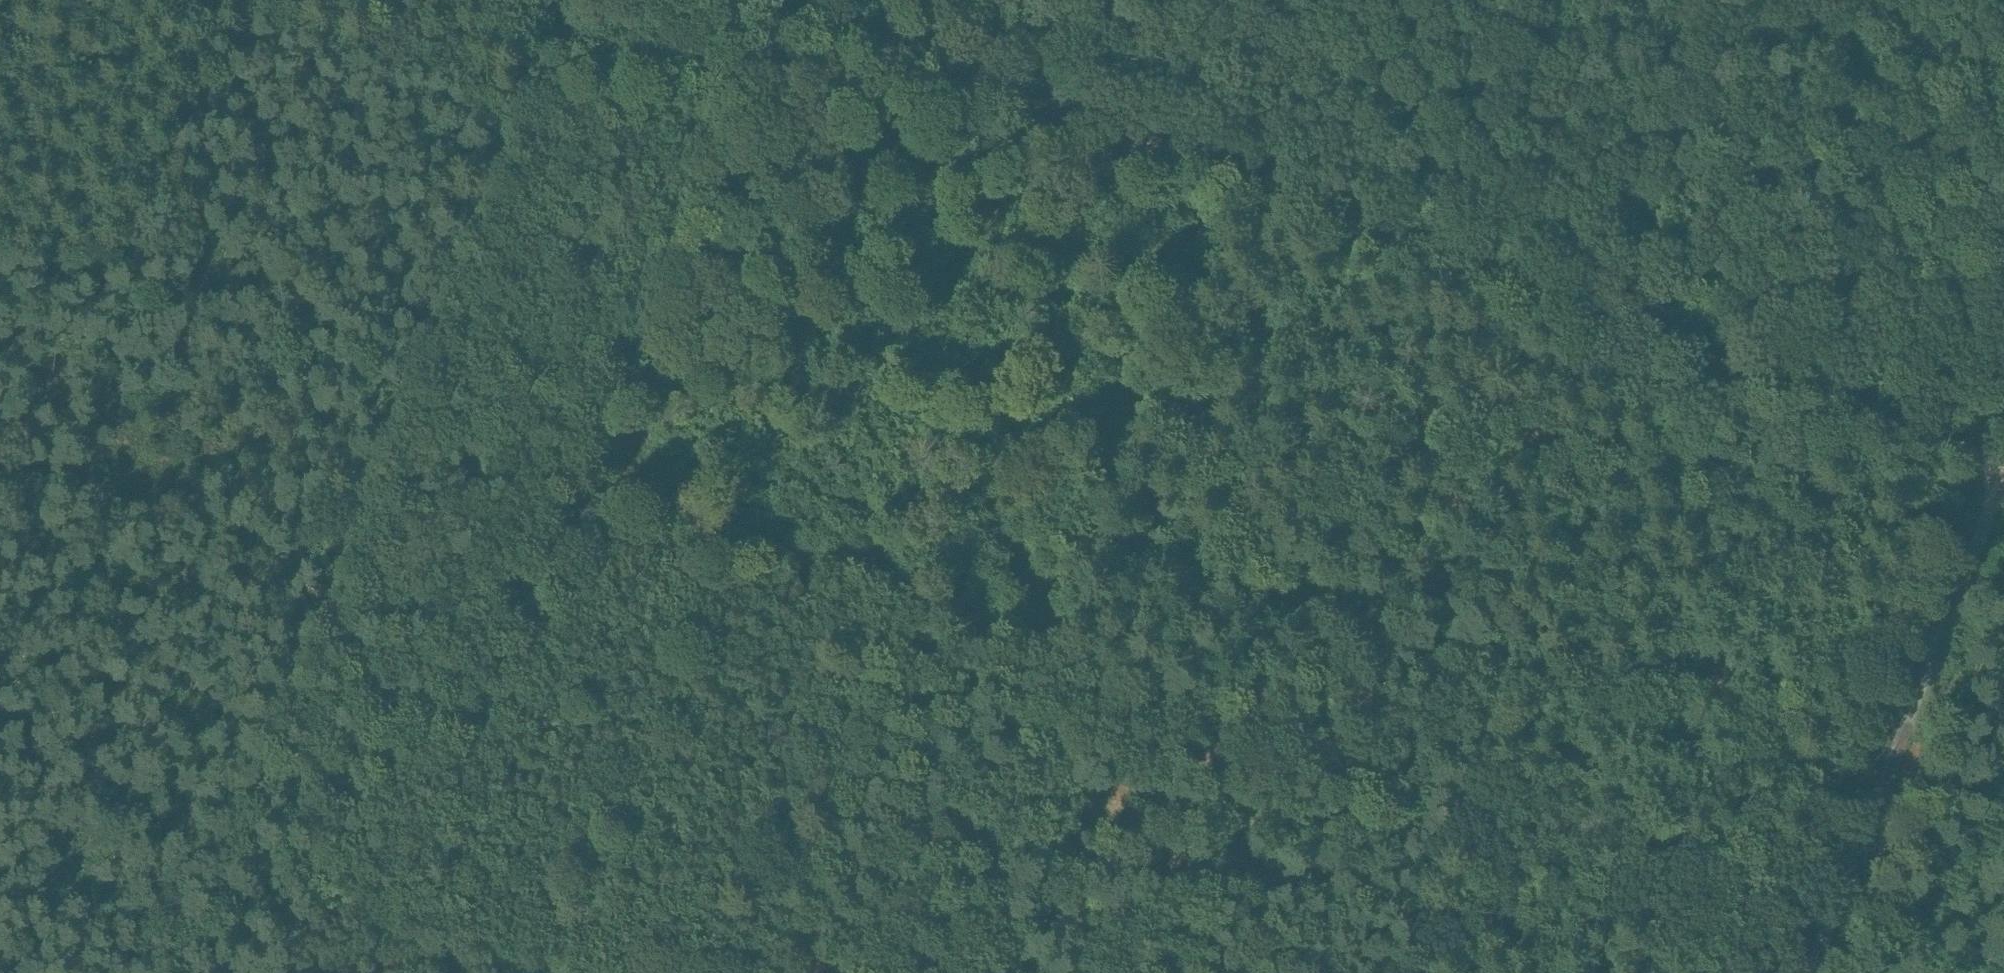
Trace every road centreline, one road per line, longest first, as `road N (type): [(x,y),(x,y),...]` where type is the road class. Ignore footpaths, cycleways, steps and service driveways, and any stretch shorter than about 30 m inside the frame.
road 1 (track): [(2003,462),(778,0)]
road 2 (track): [(563,0),(357,457),(166,972)]
road 3 (track): [(2003,497),(1825,972)]
road 4 (track): [(357,457),(0,328)]

